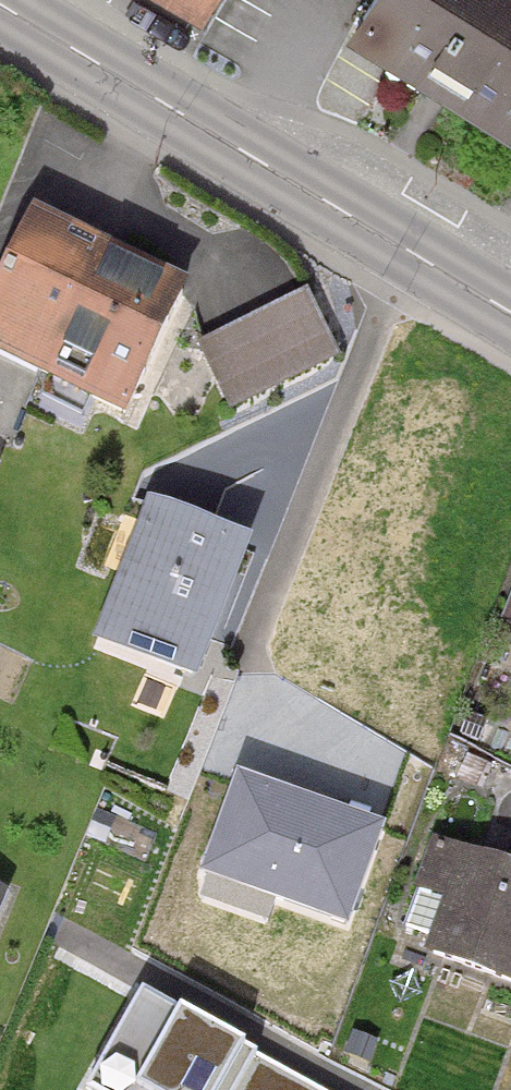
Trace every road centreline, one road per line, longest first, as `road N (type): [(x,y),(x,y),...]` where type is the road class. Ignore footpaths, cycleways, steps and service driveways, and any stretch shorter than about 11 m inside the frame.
road 1 (secondary): [(510,313),(0,5)]

